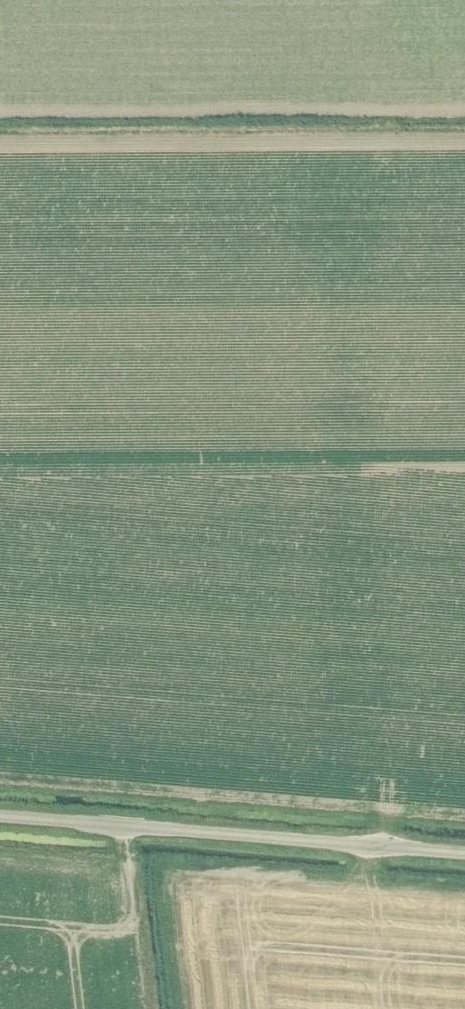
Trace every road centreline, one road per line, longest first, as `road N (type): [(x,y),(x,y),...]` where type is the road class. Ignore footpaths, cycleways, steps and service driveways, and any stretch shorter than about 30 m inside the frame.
road 1 (unclassified): [(0,808),(464,844)]

